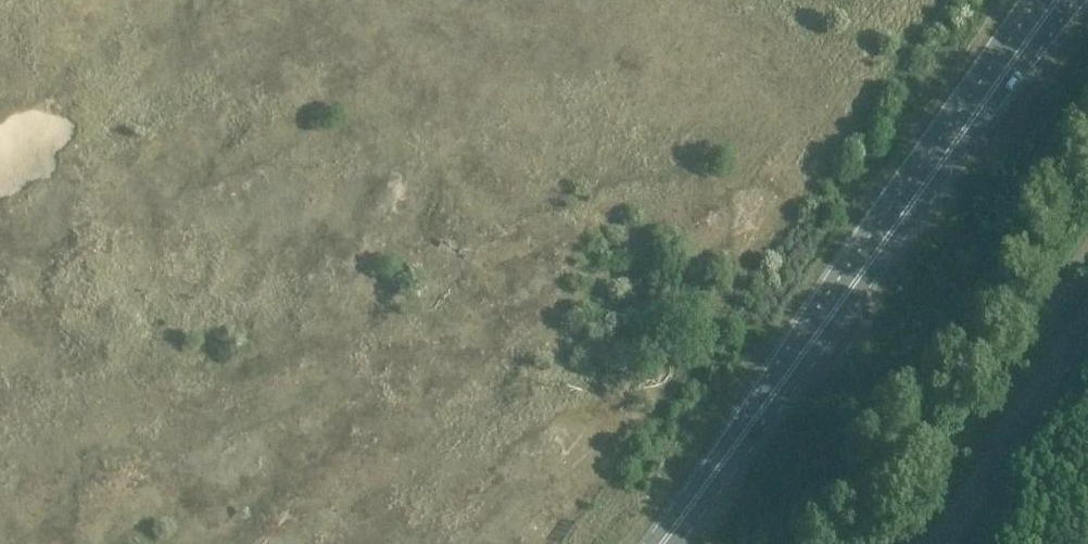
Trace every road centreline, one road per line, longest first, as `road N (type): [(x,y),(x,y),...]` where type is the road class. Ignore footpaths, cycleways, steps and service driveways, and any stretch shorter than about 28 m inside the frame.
road 1 (primary): [(1056,0),(657,543)]
road 2 (tertiary): [(943,543),(1087,323)]

